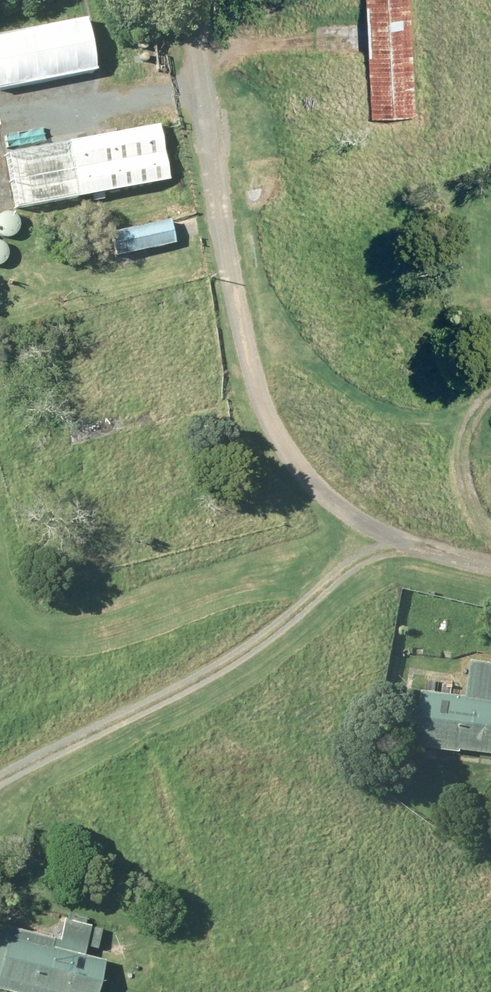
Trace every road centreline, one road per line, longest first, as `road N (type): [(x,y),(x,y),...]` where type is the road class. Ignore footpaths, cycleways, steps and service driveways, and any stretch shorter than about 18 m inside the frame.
road 1 (track): [(490,562),(395,538),(328,499),(262,408),(240,335),(194,0)]
road 2 (track): [(417,544),(367,557),(164,701),(0,779)]
road 3 (track): [(490,396),(462,455),(476,511),(490,529)]

